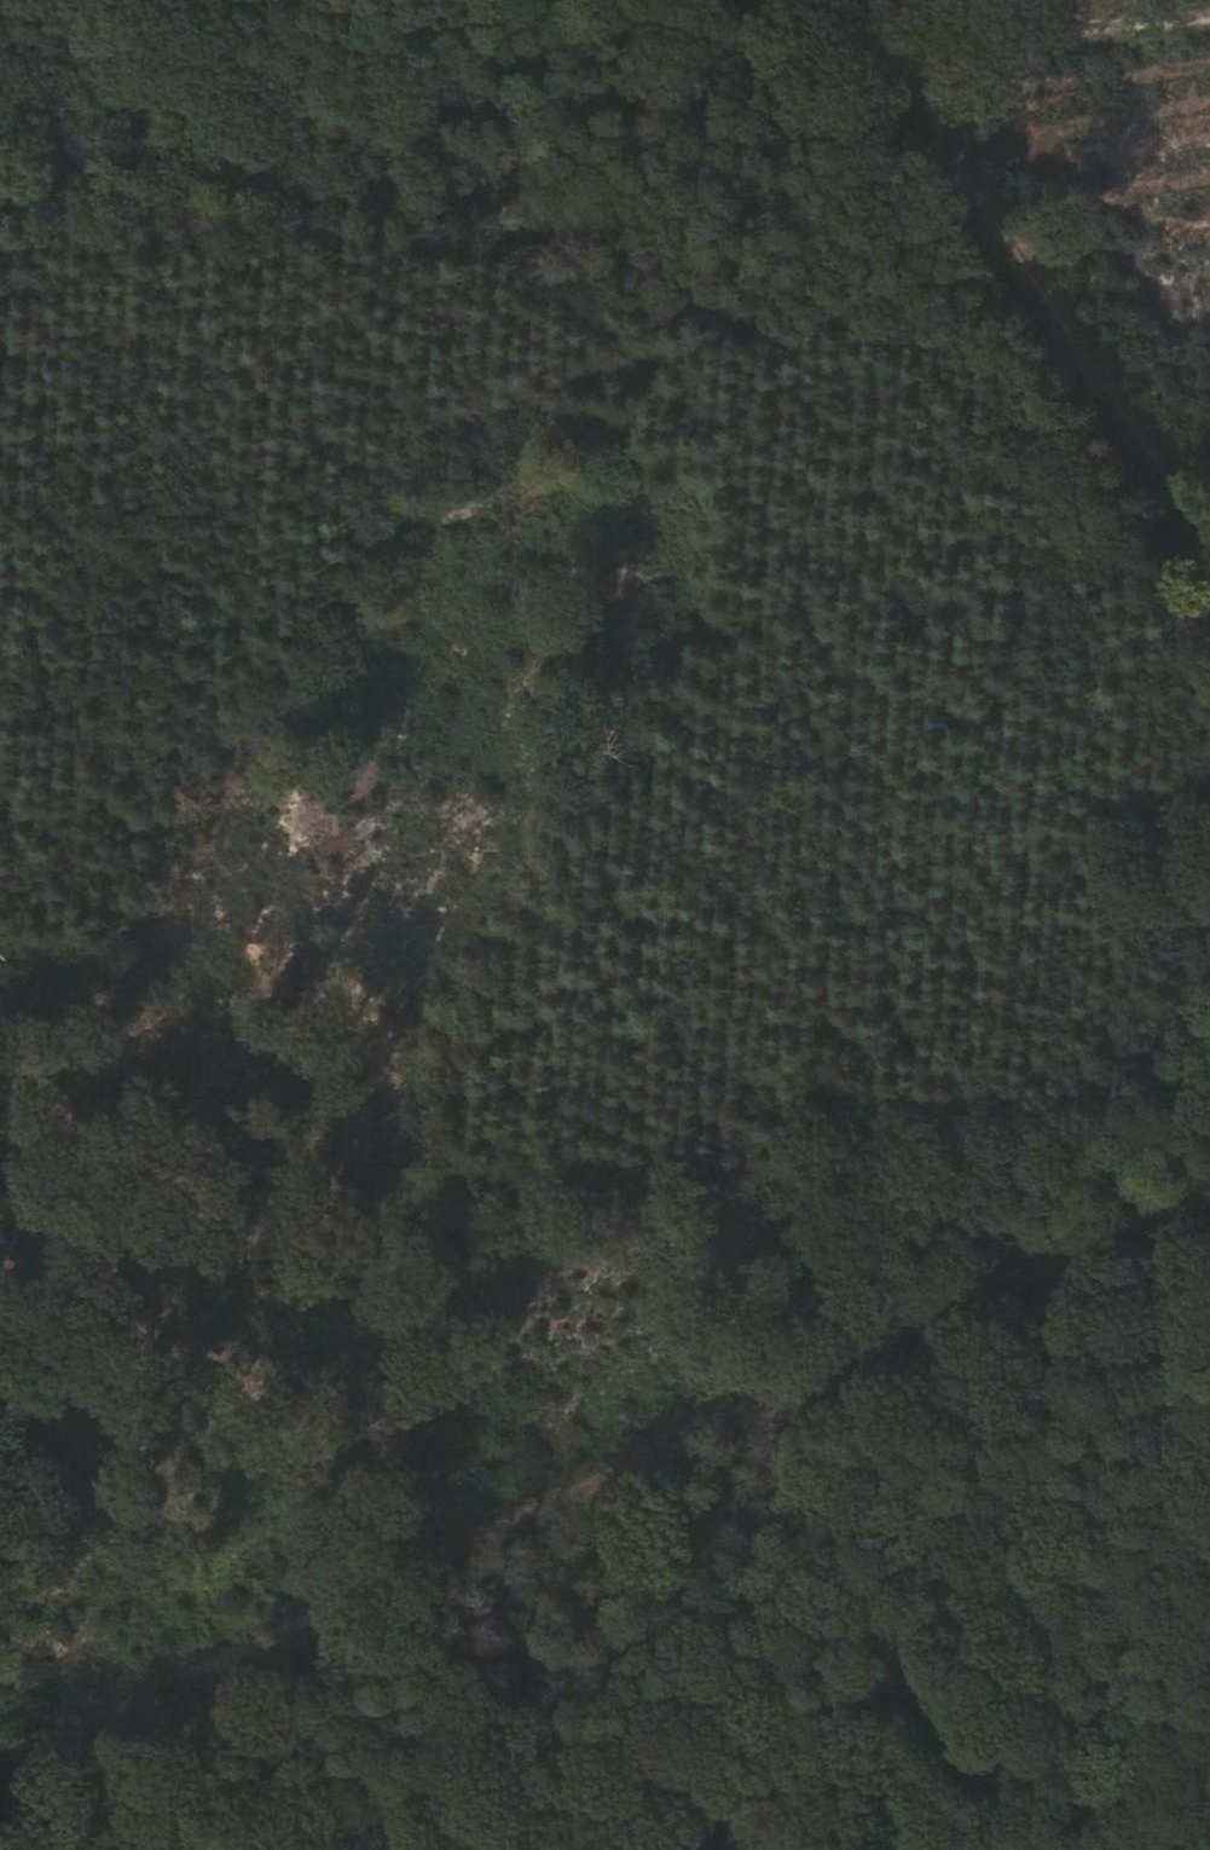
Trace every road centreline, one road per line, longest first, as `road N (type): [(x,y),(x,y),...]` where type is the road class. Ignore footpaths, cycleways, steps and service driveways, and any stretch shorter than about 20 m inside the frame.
road 1 (track): [(0,1768),(1209,1183)]
road 2 (track): [(846,0),(1209,541)]

